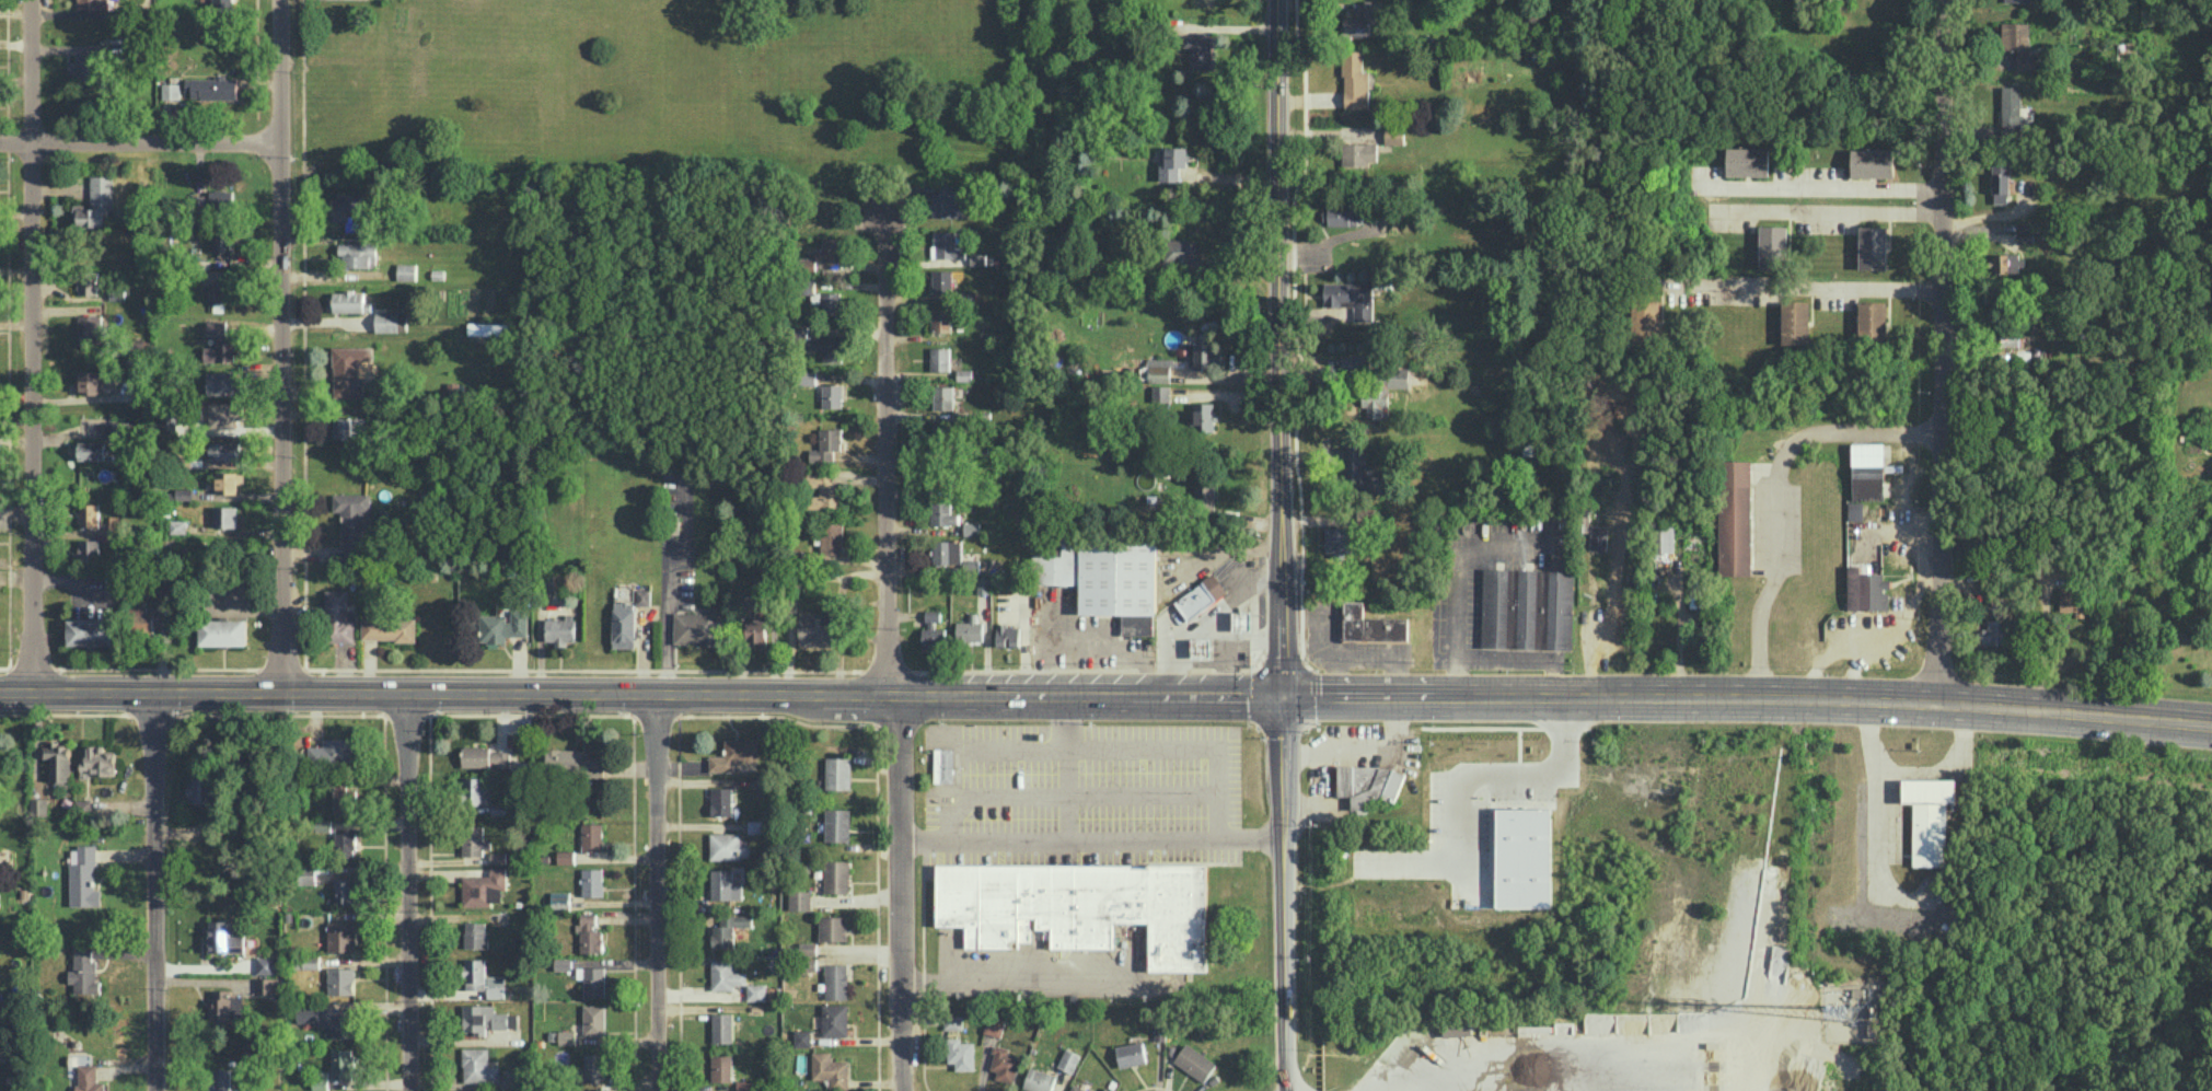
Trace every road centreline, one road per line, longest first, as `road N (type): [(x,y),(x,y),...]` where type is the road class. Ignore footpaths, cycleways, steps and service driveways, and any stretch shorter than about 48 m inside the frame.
road 1 (tertiary): [(1283,695),(1937,705),(2211,723)]
road 2 (tertiary): [(0,692),(902,694)]
road 3 (residential): [(1937,705),(1942,0)]
road 4 (tertiary): [(1283,695),(1278,0)]
road 5 (residential): [(33,693),(31,0)]
road 6 (residential): [(286,692),(282,0)]
road 7 (residential): [(902,694),(889,669),(883,186)]
road 8 (residential): [(157,1090),(154,692)]
road 9 (residential): [(411,1090),(408,693)]
road 10 (residential): [(659,1090),(658,695)]
road 11 (tertiary): [(902,694),(1283,695)]
road 12 (residential): [(0,144),(283,144)]
road 13 (tertiary): [(1286,1090),(1284,839)]
road 14 (residential): [(904,1090),(903,839)]
road 15 (residential): [(903,839),(902,694)]
road 16 (tertiary): [(1284,839),(1283,695)]

